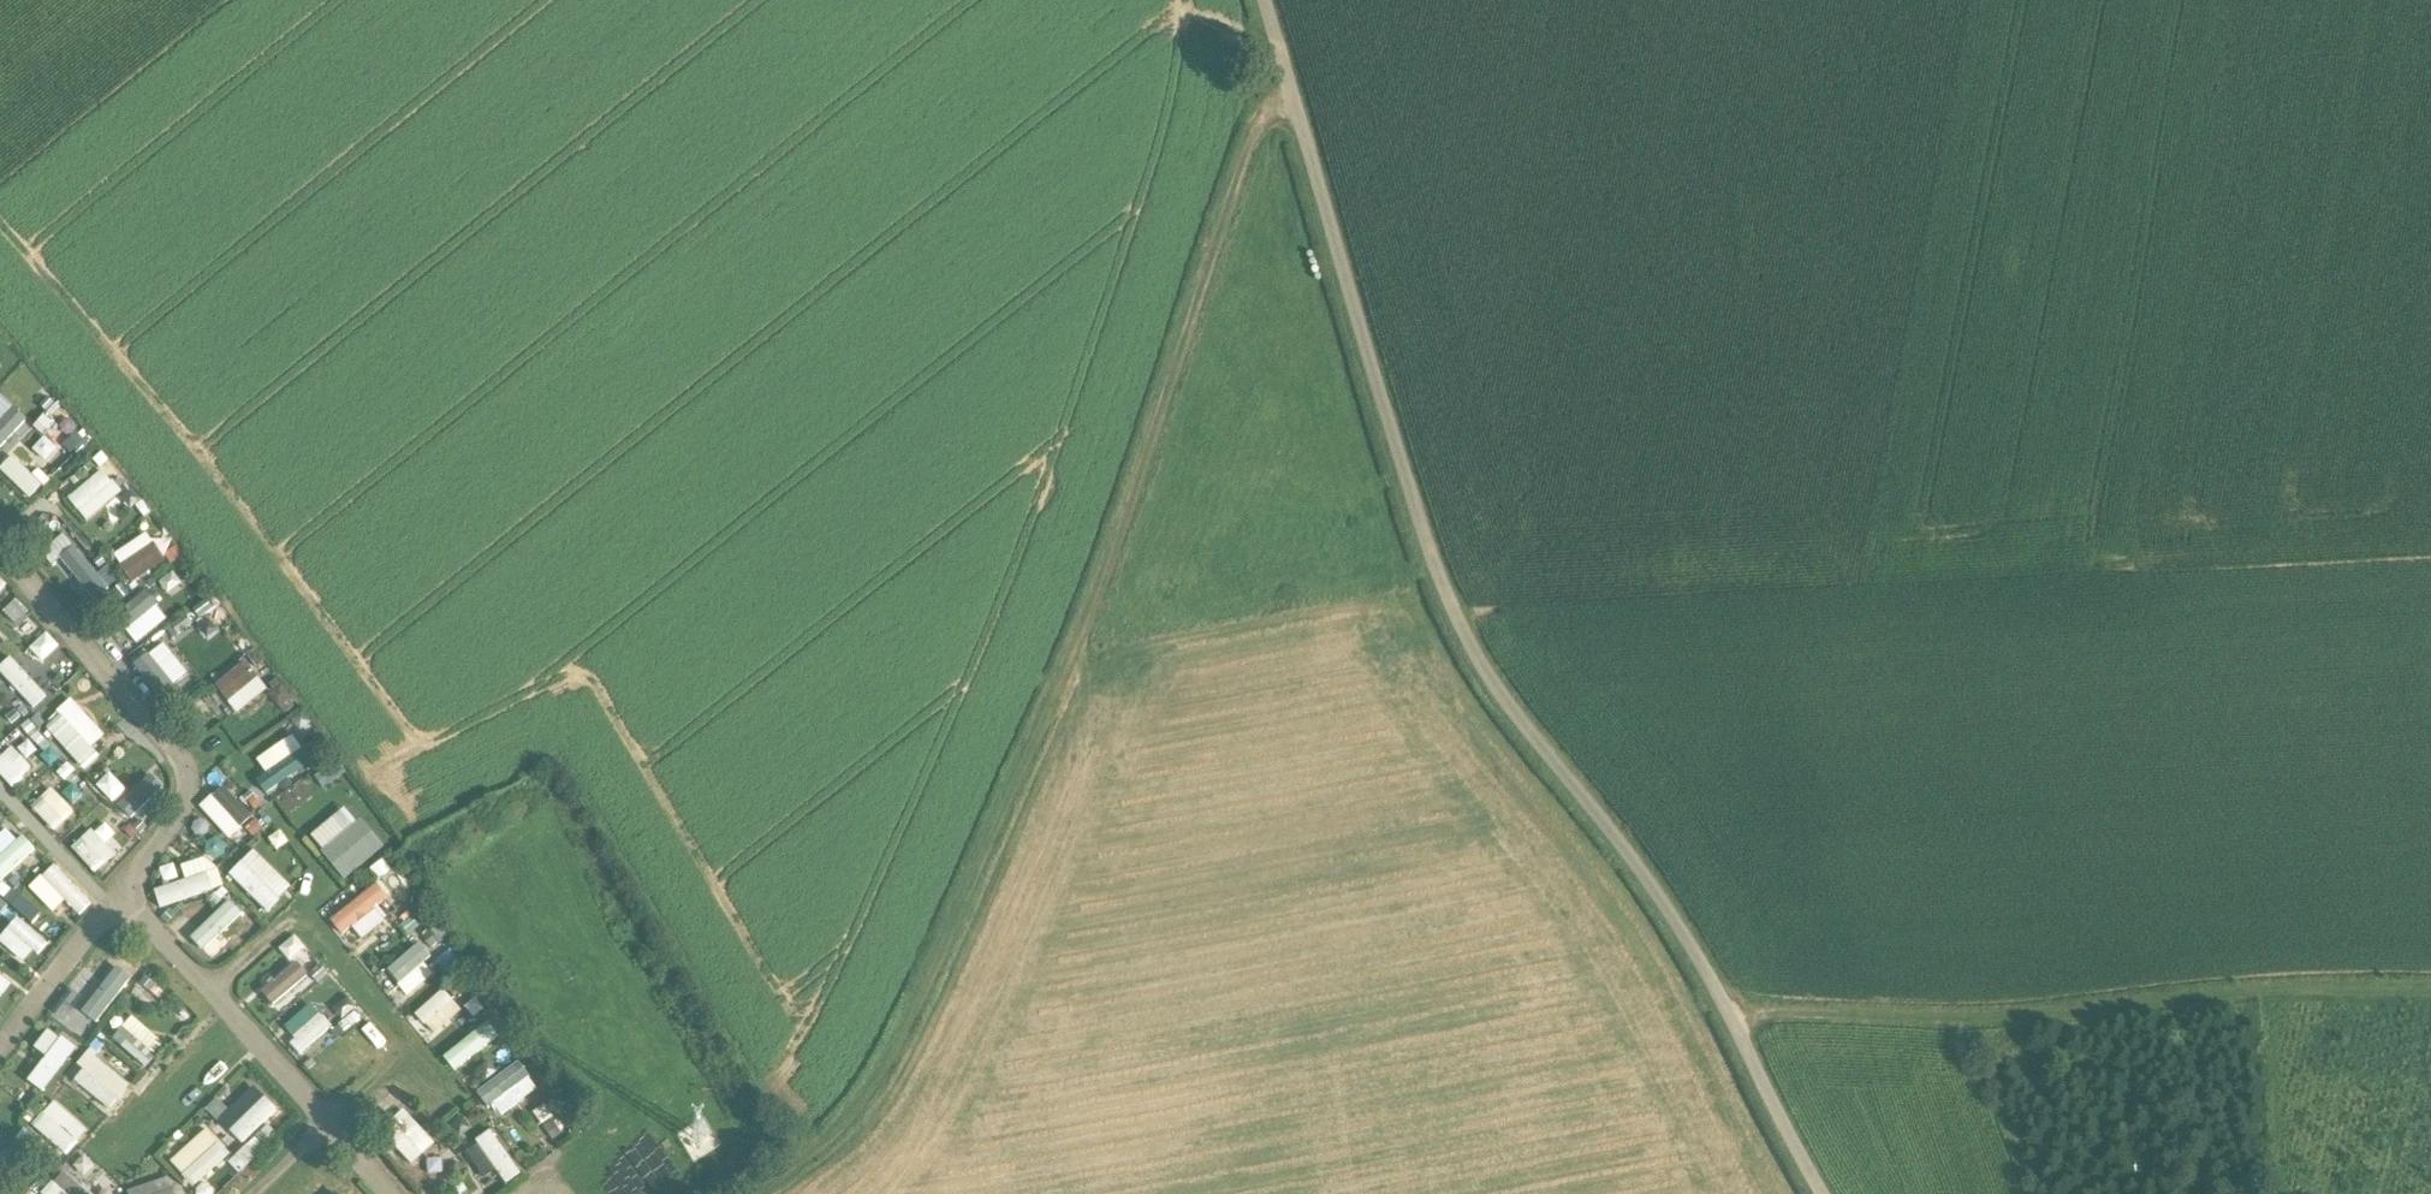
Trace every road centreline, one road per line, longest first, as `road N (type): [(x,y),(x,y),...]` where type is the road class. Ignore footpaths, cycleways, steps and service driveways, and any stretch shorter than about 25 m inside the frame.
road 1 (unclassified): [(1821,1193),(1694,948),(1498,690),(1453,612),(1261,0)]
road 2 (track): [(734,1193),(819,1128),(866,1080),(889,1038),(1056,677),(1265,96),(1290,95)]
road 3 (track): [(2430,985),(2337,983),(1937,1013),(1733,1019)]

